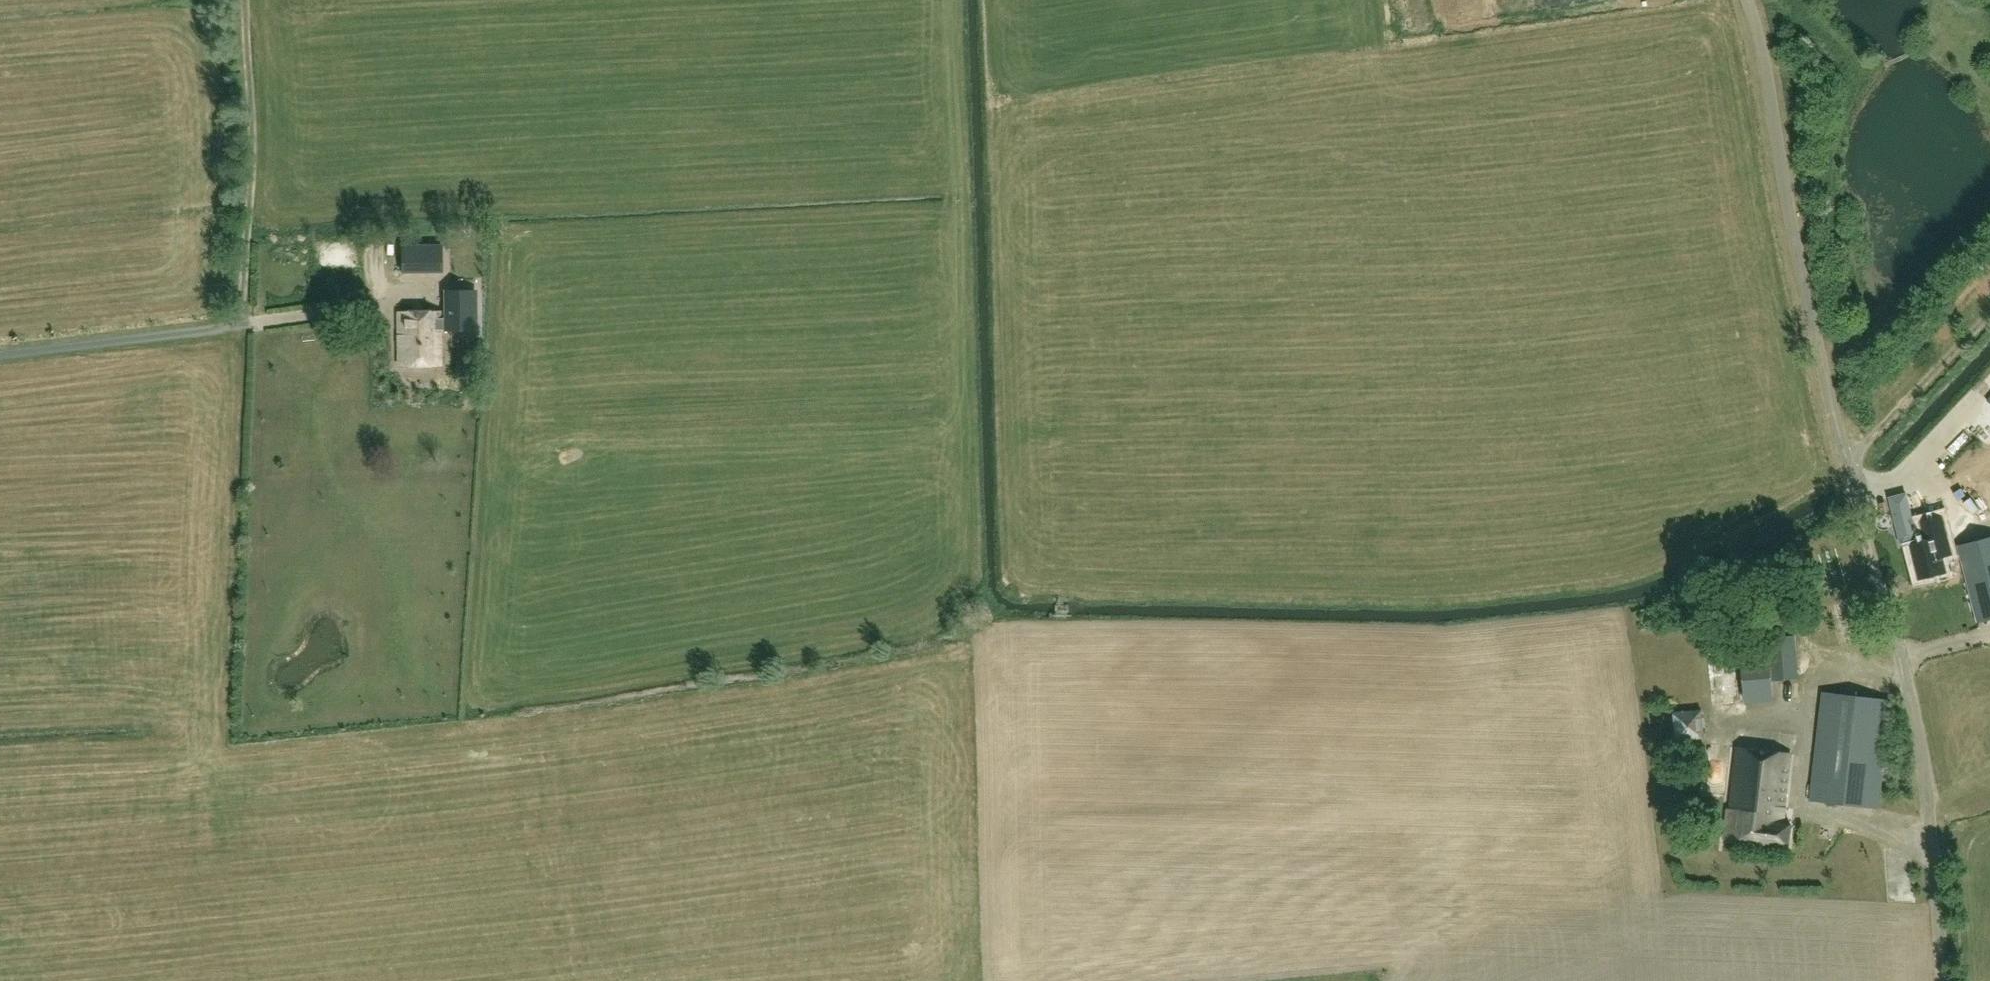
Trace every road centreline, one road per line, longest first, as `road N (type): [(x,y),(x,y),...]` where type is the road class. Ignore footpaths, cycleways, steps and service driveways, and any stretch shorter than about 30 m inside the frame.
road 1 (unclassified): [(1943,980),(1920,736),(1843,450),(1748,0)]

